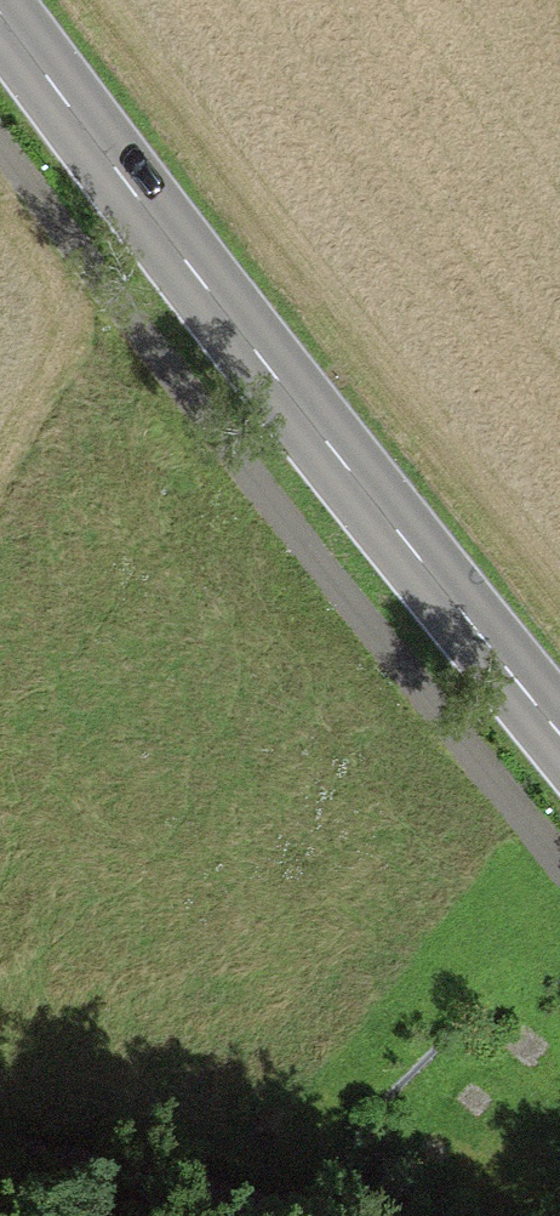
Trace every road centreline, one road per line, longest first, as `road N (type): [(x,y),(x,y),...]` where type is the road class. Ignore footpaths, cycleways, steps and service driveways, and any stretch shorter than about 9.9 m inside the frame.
road 1 (track): [(0,129),(479,764),(559,859)]
road 2 (secondary): [(3,0),(386,511),(559,721)]
road 3 (residential): [(0,1154),(168,1215)]

